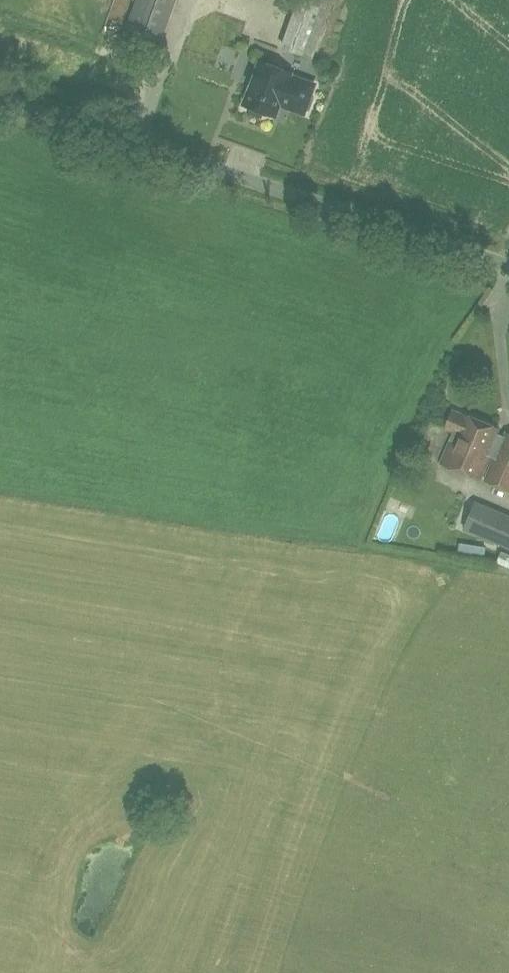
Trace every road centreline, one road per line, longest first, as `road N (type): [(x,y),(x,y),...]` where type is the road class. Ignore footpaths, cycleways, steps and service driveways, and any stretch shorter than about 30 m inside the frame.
road 1 (unclassified): [(508,265),(0,100)]

